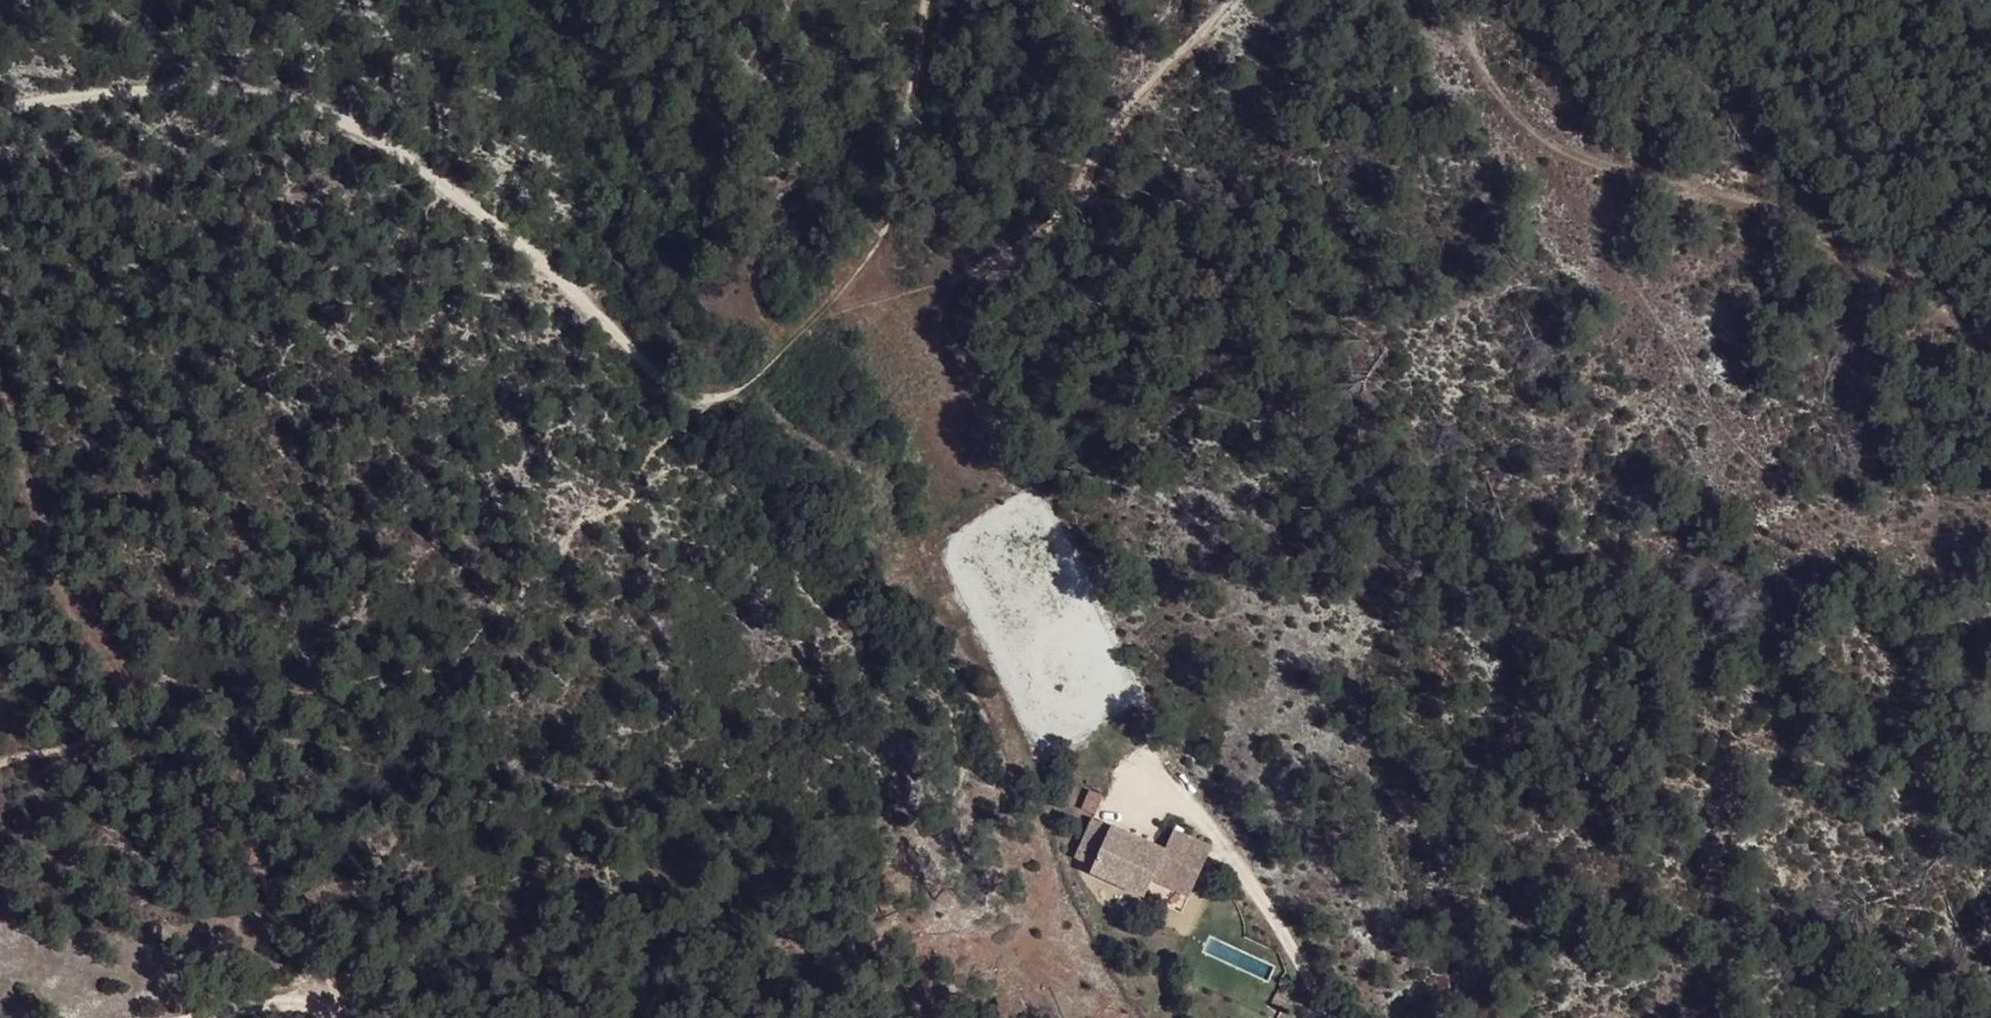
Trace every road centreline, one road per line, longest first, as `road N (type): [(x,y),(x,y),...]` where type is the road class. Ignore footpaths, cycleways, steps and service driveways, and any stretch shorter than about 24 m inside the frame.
road 1 (track): [(720,394),(469,182),(333,110),(73,95),(0,123)]
road 2 (track): [(1466,0),(1483,54),(1535,122),(1580,160),(1727,189),(1911,302),(1990,337)]
road 3 (track): [(832,298),(1020,257),(1223,0)]
road 4 (track): [(720,394),(822,312),(891,214),(926,0)]
road 5 (residential): [(1202,807),(1331,1017)]
road 6 (track): [(0,759),(142,707)]

